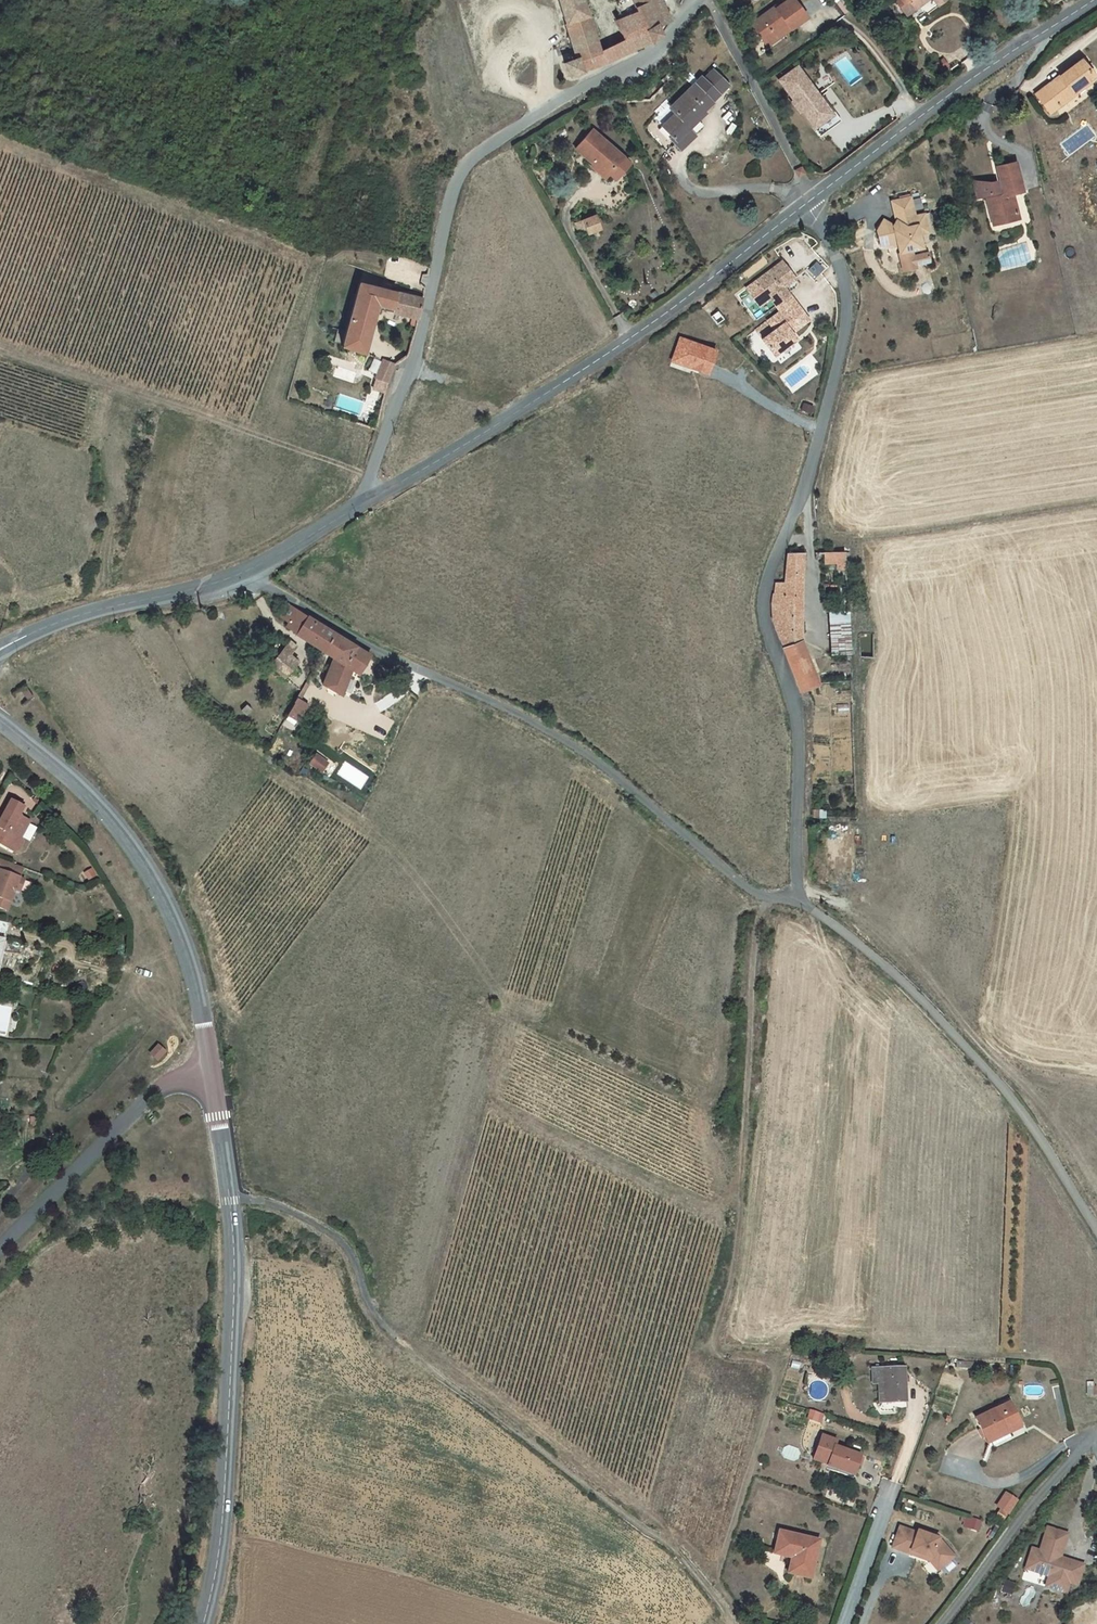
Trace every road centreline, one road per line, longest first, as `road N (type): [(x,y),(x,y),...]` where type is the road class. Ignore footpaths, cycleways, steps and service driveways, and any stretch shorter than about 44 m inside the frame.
road 1 (unclassified): [(803,203),(826,239),(846,305),(826,399),(763,585),(763,627),(794,711),(796,899)]
road 2 (residential): [(697,0),(667,39),(467,157),(450,188),(414,348),(364,501)]
road 3 (unclassified): [(261,568),(379,647),(544,723),(736,881),(796,899)]
road 4 (tertiary): [(201,1623),(225,1483),(235,1266),(210,1061)]
road 5 (tertiary): [(803,203),(630,335),(364,501)]
road 6 (unclassified): [(796,899),(936,1014),(1015,1103),(1096,1231)]
road 7 (tertiary): [(210,1061),(177,916),(149,869),(73,778),(0,720)]
road 8 (track): [(0,349),(370,474)]
road 9 (tertiary): [(1090,0),(803,203)]
road 10 (tertiary): [(0,1247),(167,1080),(210,1061)]
road 11 (tertiary): [(261,568),(70,618),(0,647)]
road 12 (unclassified): [(1096,1436),(937,1623)]
road 13 (residential): [(891,1488),(843,1623)]
road 14 (tertiary): [(364,501),(261,568)]

